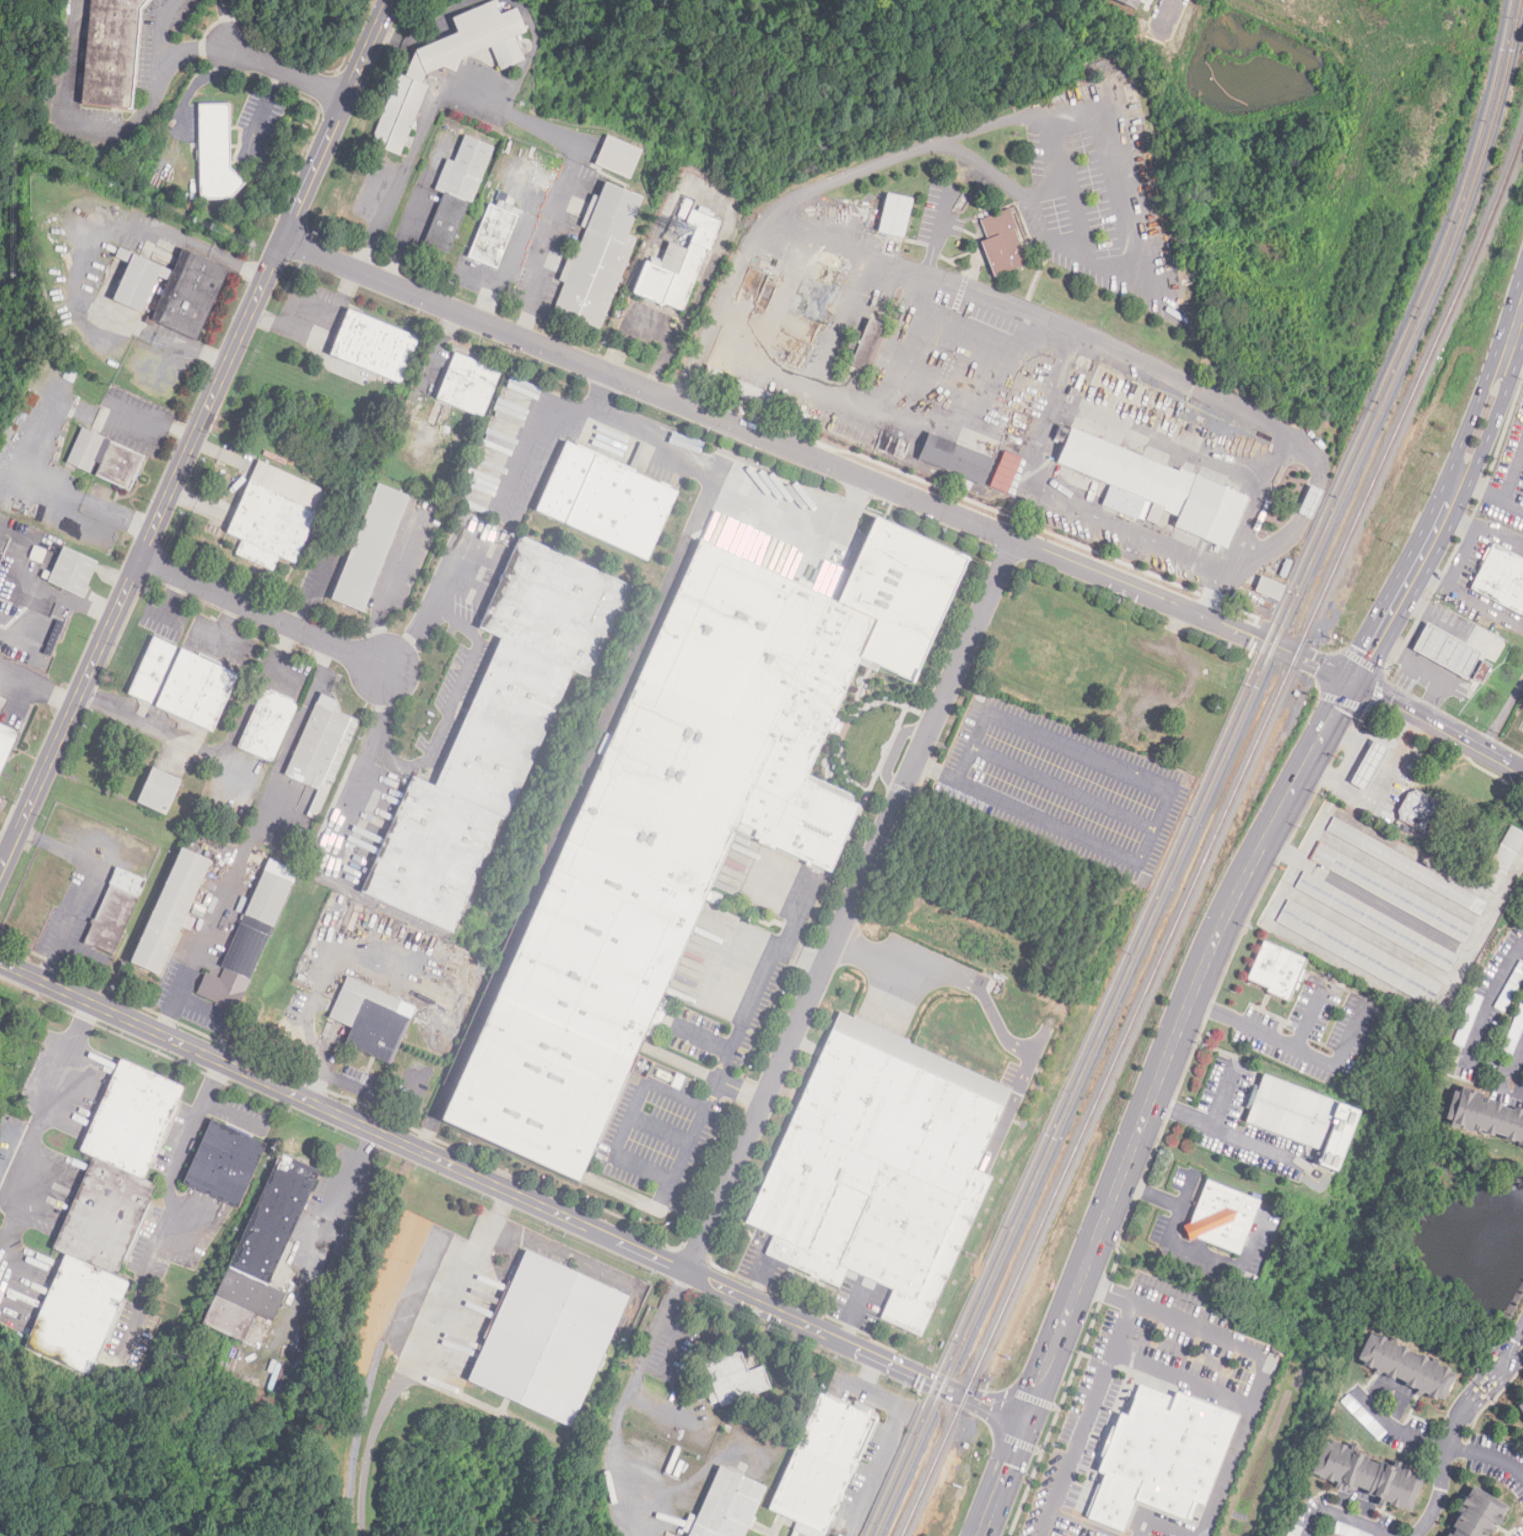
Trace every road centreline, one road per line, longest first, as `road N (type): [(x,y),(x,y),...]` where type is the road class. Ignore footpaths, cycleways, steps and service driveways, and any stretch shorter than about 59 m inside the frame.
road 1 (tertiary): [(1025,1424),(0,963)]
road 2 (tertiary): [(0,873),(389,0)]
road 3 (residential): [(1357,680),(496,328)]
road 4 (secondary): [(1357,680),(1210,956),(1025,1424)]
road 5 (residential): [(1016,538),(688,1273)]
road 6 (secondary): [(1522,299),(1462,474),(1357,680)]
road 7 (residential): [(1408,0),(1410,140),(1335,332)]
road 8 (residential): [(139,560),(390,671)]
road 9 (residential): [(496,328),(282,241)]
road 10 (tertiary): [(1357,680),(1522,773)]
road 11 (residential): [(1481,1388),(1457,1415),(1435,1509),(1416,1535)]
road 12 (residential): [(346,98),(228,49)]

